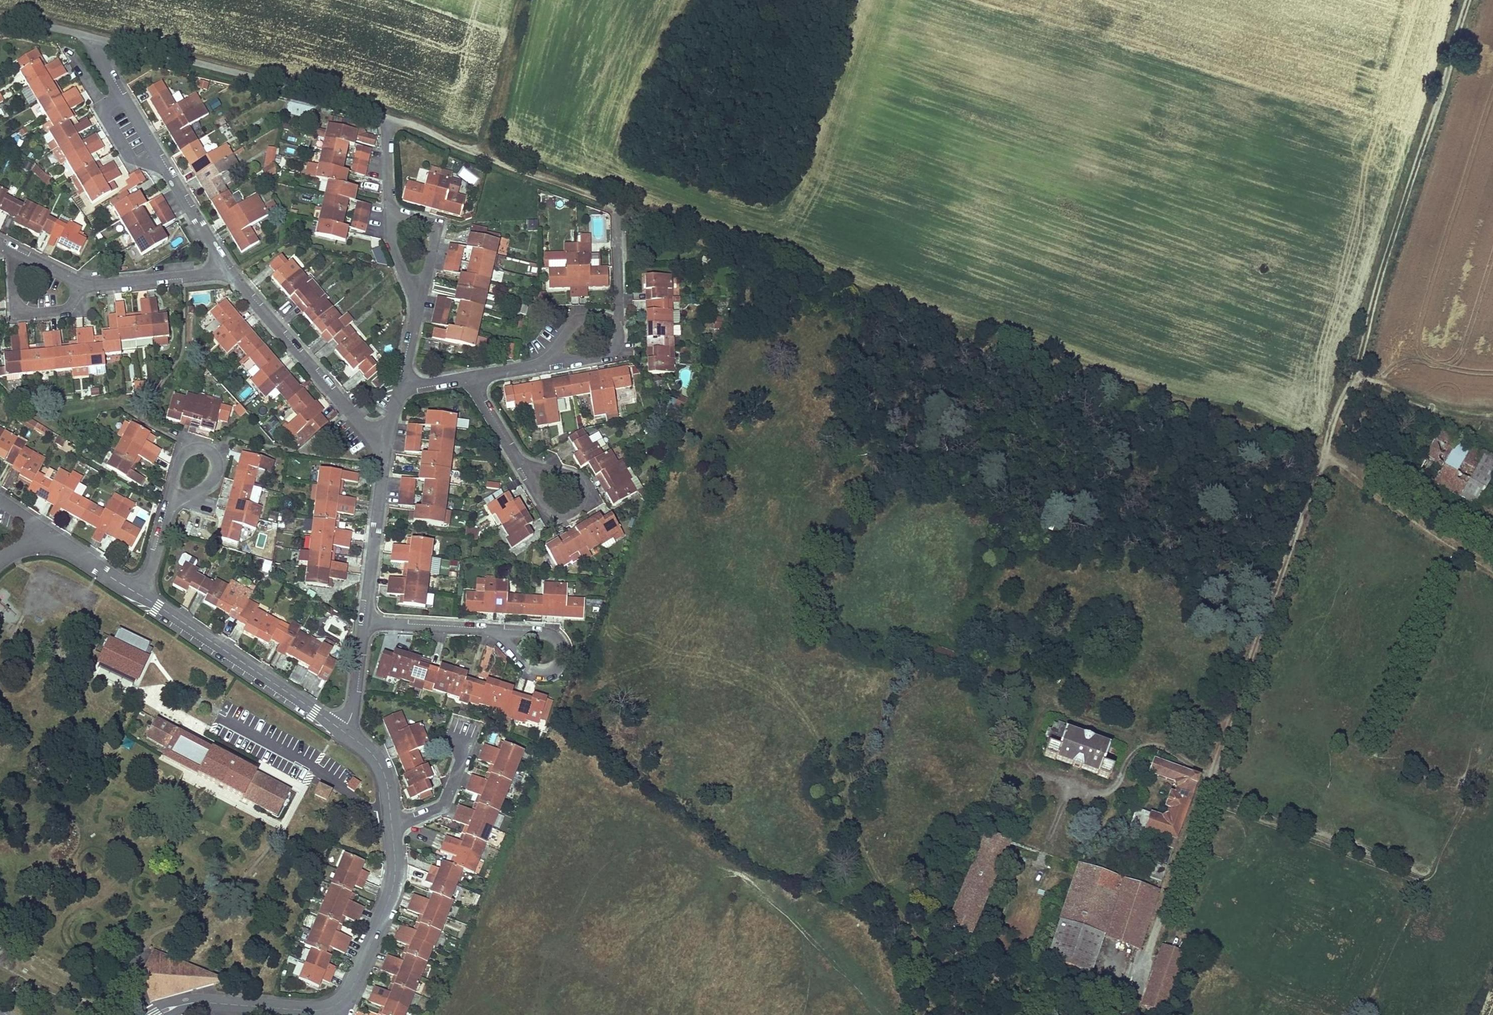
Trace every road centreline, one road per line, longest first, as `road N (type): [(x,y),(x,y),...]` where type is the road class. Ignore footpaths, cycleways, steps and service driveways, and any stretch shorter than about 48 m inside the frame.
road 1 (track): [(1325,452),(1467,0)]
road 2 (track): [(905,676),(849,775),(850,813),(873,871),(965,1014)]
road 3 (unclassified): [(384,122),(366,104),(86,35)]
road 4 (residential): [(228,271),(86,35)]
road 5 (residential): [(343,731),(138,593)]
road 6 (track): [(614,206),(419,126),(384,122)]
road 7 (residential): [(385,452),(228,271)]
road 8 (residential): [(228,271),(82,285),(0,243)]
road 9 (track): [(1325,452),(1492,571)]
road 10 (residential): [(352,989),(391,893),(392,824)]
road 11 (residential): [(365,622),(385,452)]
road 12 (track): [(521,0),(490,132),(468,148)]
road 13 (track): [(1492,418),(1434,413),(1353,375)]
road 14 (residential): [(167,505),(210,484),(215,455),(189,447),(171,486)]
road 15 (residential): [(392,824),(445,802),(473,731)]
road 16 (residential): [(365,622),(495,630)]
road 17 (residential): [(229,1004),(324,1009),(352,989)]
road 18 (residential): [(388,212),(431,227),(417,304)]

